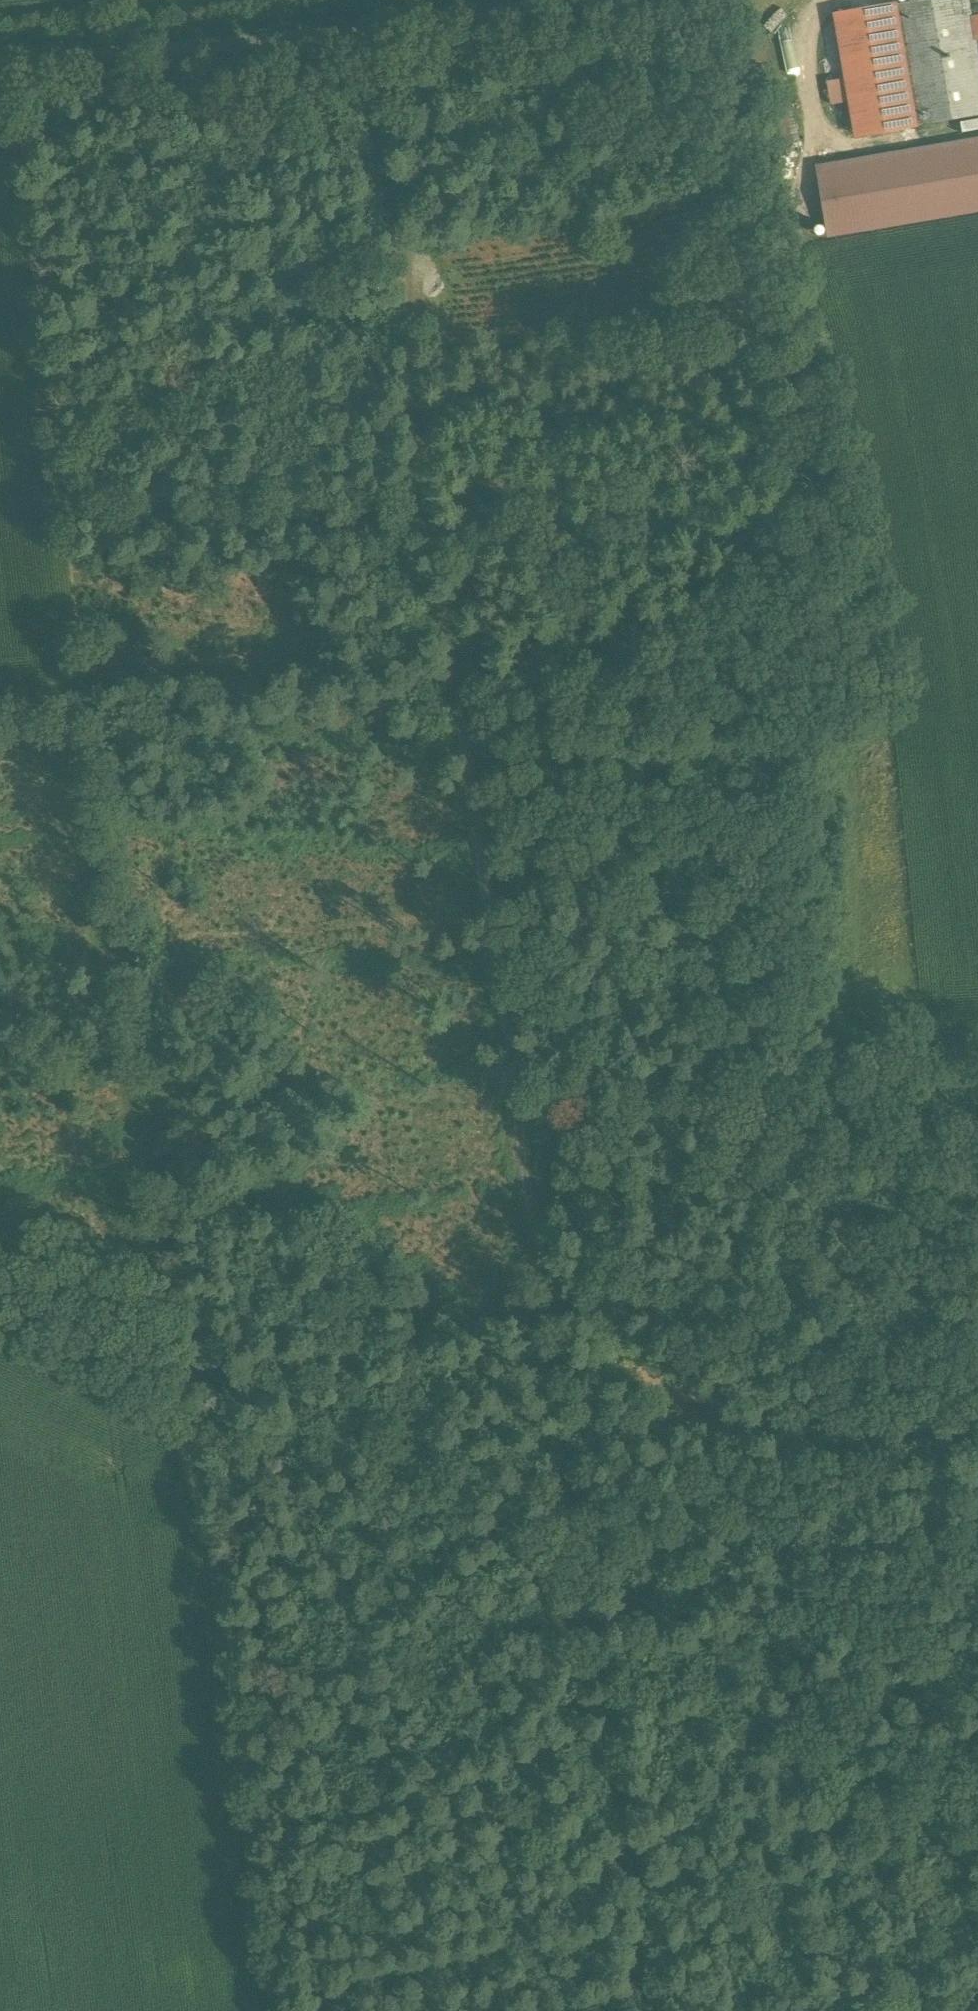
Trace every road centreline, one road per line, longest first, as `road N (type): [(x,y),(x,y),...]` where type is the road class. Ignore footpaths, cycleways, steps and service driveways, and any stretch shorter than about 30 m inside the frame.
road 1 (track): [(363,31),(624,2010)]
road 2 (unclassified): [(560,0),(481,19),(0,64)]

